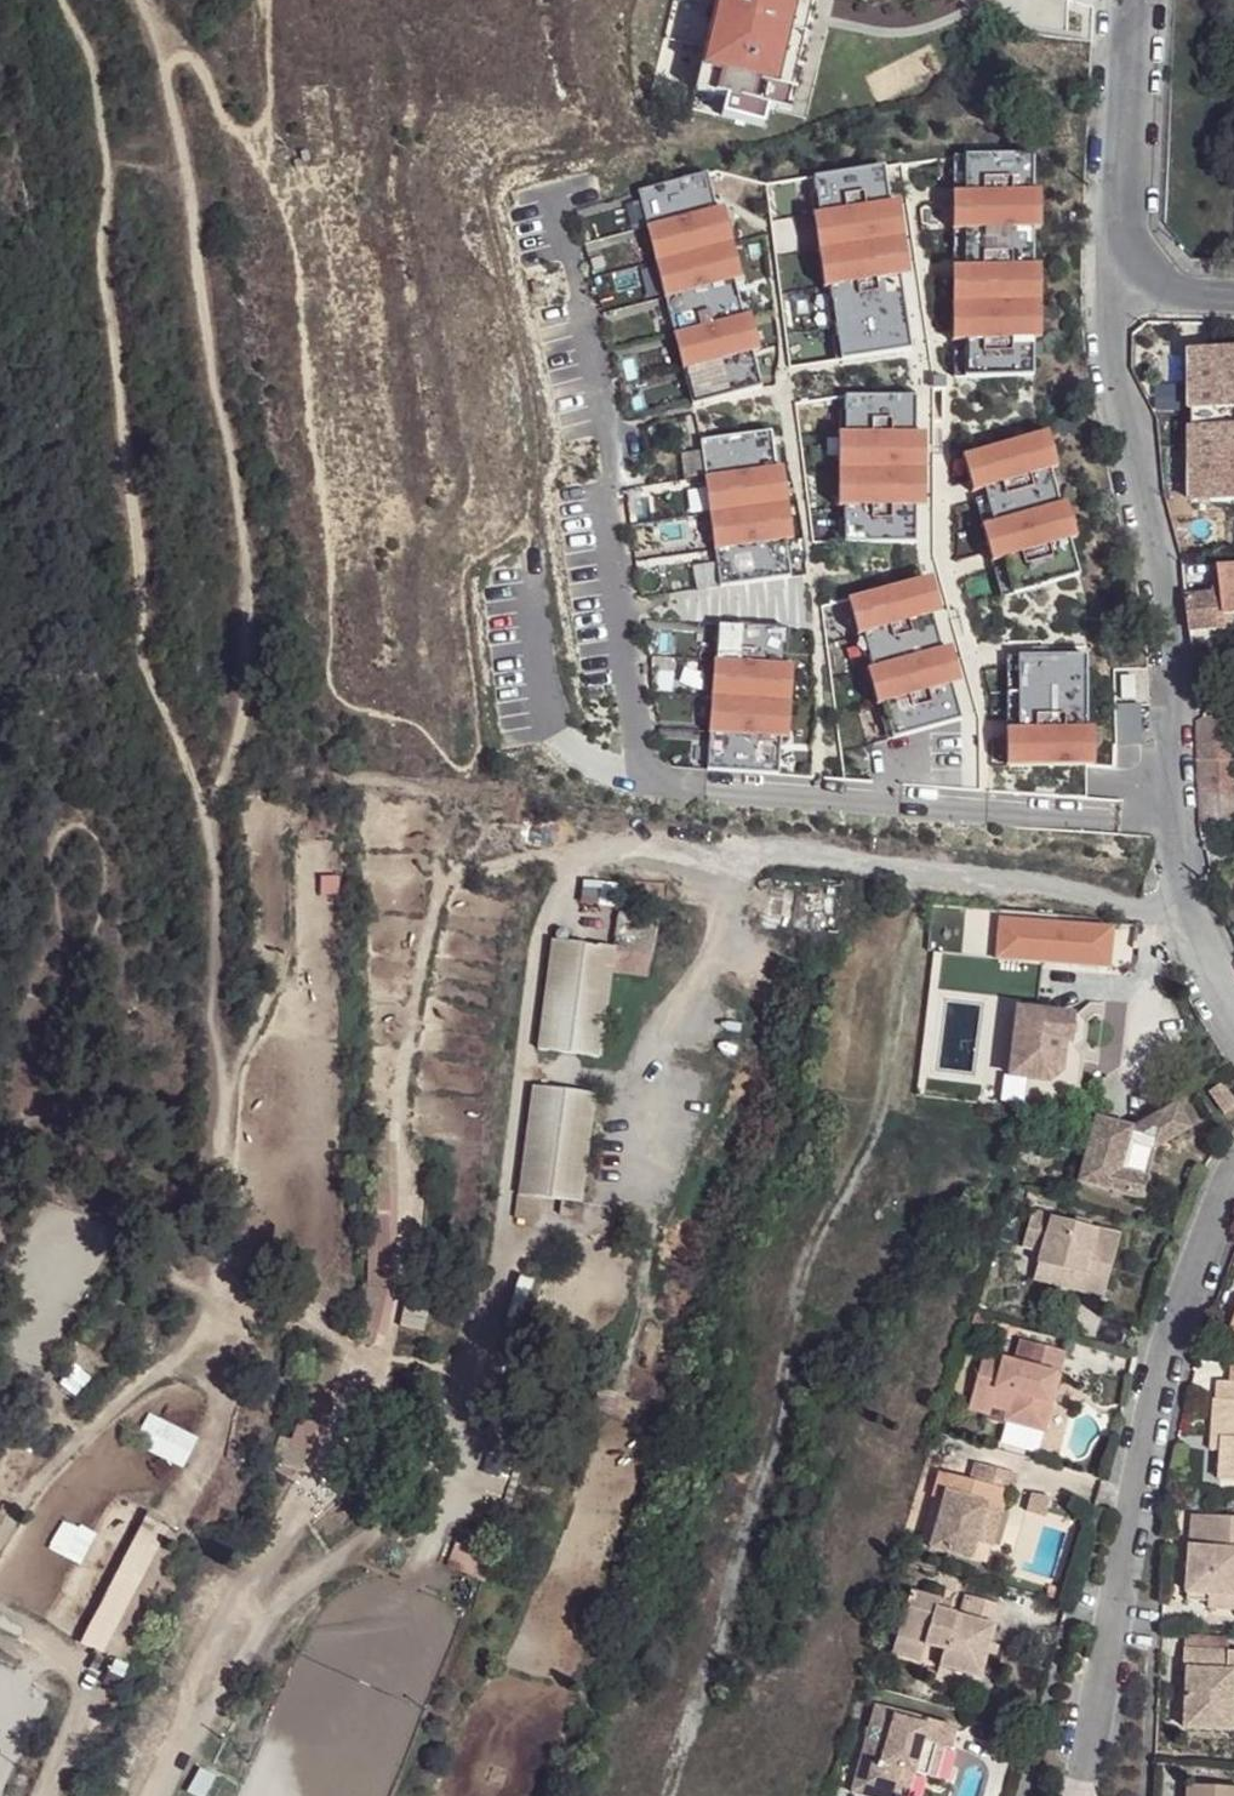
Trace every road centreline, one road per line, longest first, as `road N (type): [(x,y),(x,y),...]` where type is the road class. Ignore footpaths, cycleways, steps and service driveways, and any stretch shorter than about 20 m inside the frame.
road 1 (track): [(0,1531),(38,1472),(165,1373),(212,1323),(226,1076),(210,1003),(212,923),(195,800),(136,628),(142,562),(100,245),(109,175),(88,40),(70,0)]
road 2 (track): [(737,851),(560,846),(456,867),(441,884),(399,1105),(400,1316),(292,1530),(240,1597),(148,1795)]
road 3 (track): [(136,0),(182,130),(169,174),(196,234),(251,645),(242,732),(198,822)]
road 4 (unclassified): [(1124,291),(1115,311),(1112,375),(1136,442),(1161,580),(1174,704),(1169,821),(1182,924),(1233,1014)]
road 5 (unclassified): [(1139,0),(1124,291)]
road 6 (track): [(45,1795),(91,1695),(90,1670),(0,1628)]
road 7 (track): [(0,1387),(26,1359),(94,1200)]

